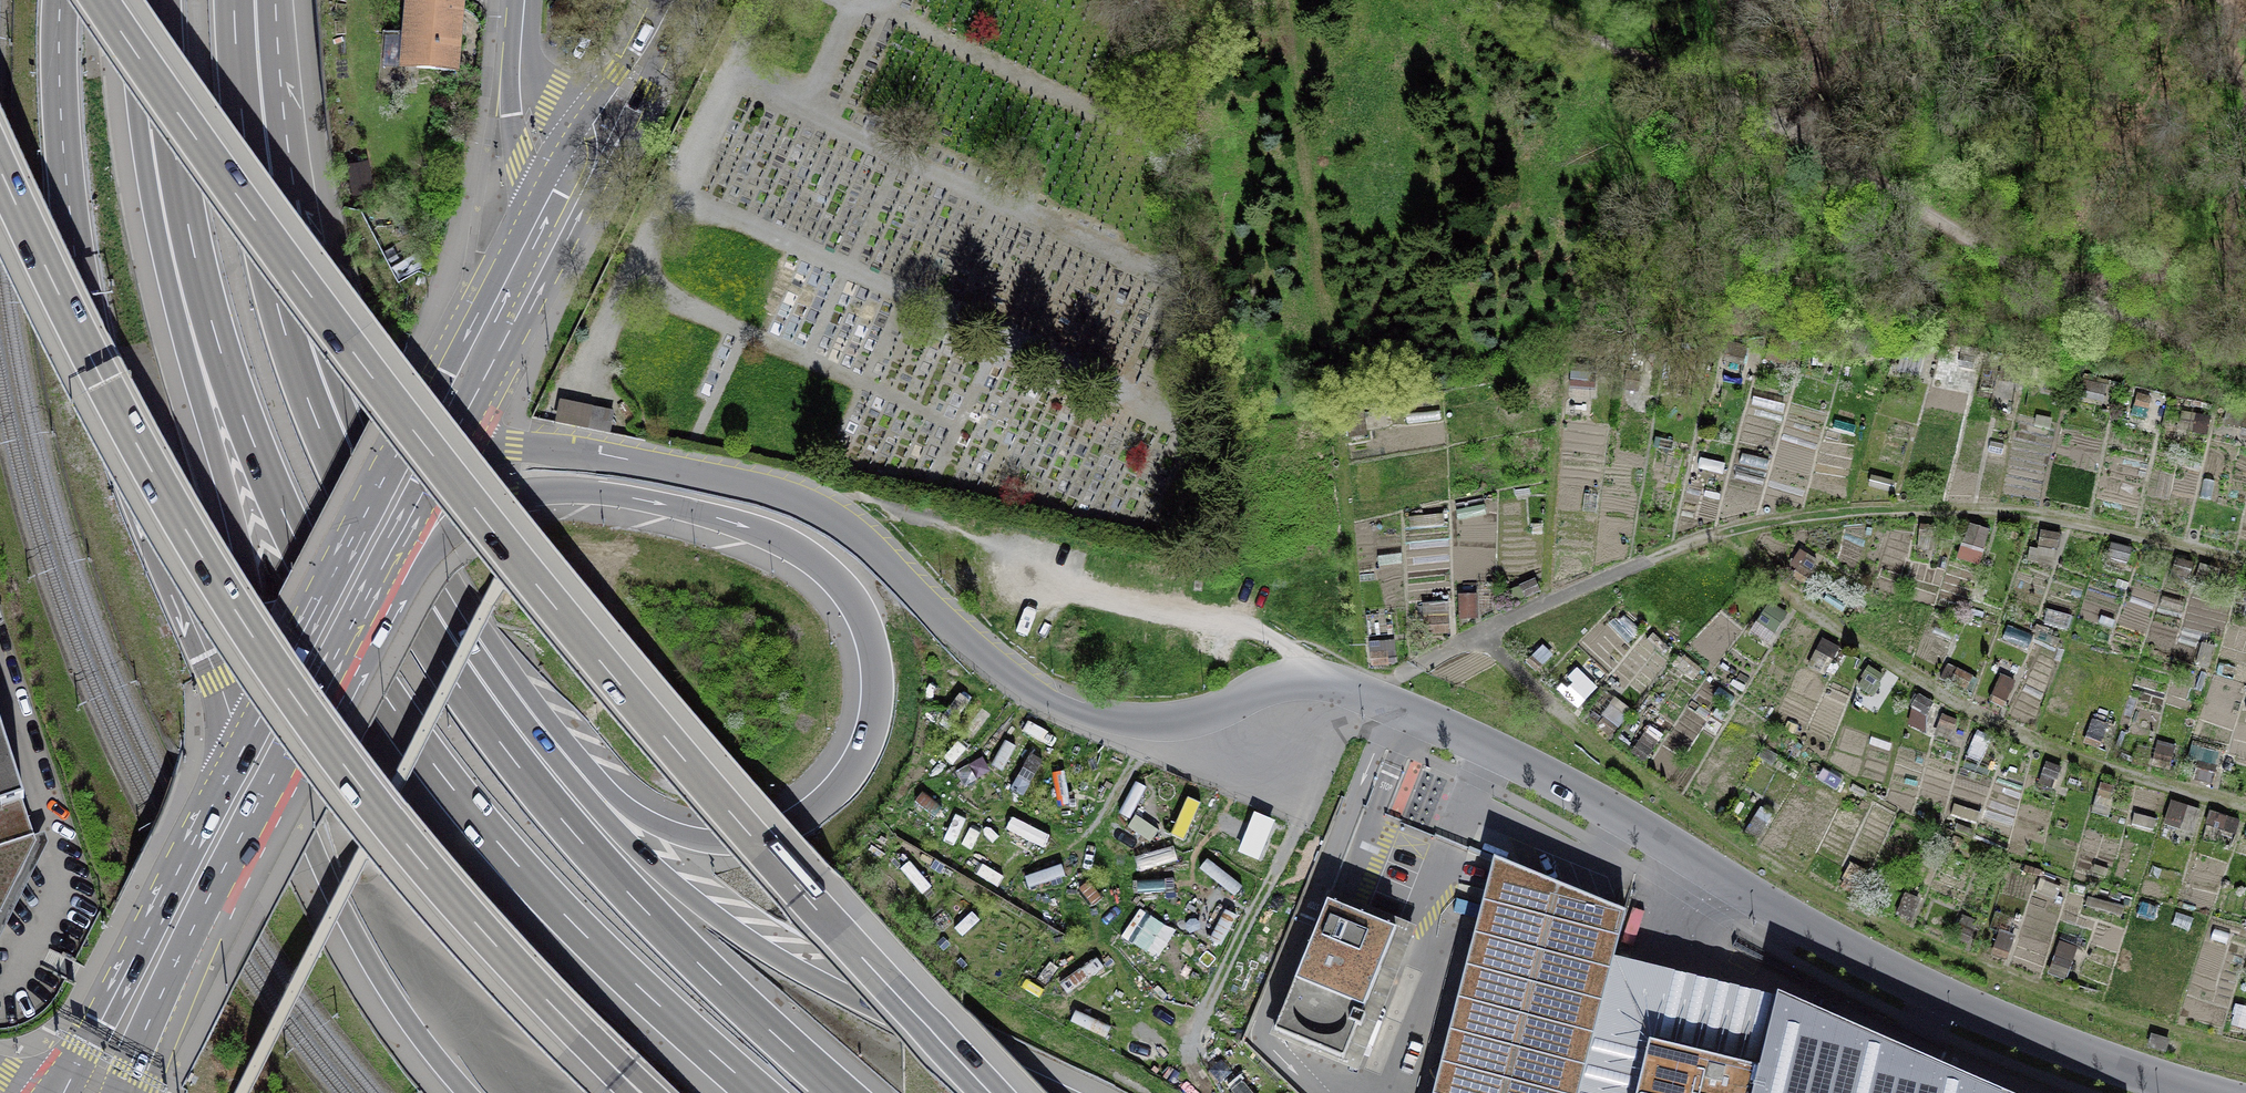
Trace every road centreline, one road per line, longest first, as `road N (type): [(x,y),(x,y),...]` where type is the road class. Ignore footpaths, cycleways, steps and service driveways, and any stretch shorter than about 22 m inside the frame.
road 1 (motorway): [(990,1092),(802,895),(478,513),(99,0)]
road 2 (motorway): [(346,612),(445,532),(507,497),(556,489),(665,504),(777,537),(841,583),(864,619),(876,658),(868,744),(842,786),(775,833),(722,842),(677,834),(613,795),(446,589)]
road 3 (motorway): [(842,1092),(697,962),(565,823),(407,602),(312,409),(276,301),(243,123),(234,0)]
road 4 (motorway): [(171,128),(229,378),(284,514),(358,656),(516,862),(758,1092)]
road 5 (motorway): [(0,171),(143,456),(294,698),(418,858),(639,1092)]
road 6 (motorway): [(171,128),(161,245),(231,502),(289,770),(345,914),(387,990),(467,1092)]
road 7 (motorway): [(61,0),(62,131),(82,293),(132,466),(235,726),(243,810)]
road 8 (motorway): [(1056,1092),(773,956),(676,886),(530,728),(479,657),(446,589)]
road 9 (track): [(1509,0),(1729,95),(2064,283)]
road 10 (motorway): [(446,589),(373,449),(323,313),(300,222),(275,0)]
road 11 (primary): [(346,612),(564,198)]
road 12 (primary): [(96,1092),(243,810)]
road 13 (track): [(1287,0),(1321,271)]
road 14 (track): [(1272,884),(1196,1025),(1193,1070),(1208,1092)]
road 15 (secondary): [(673,0),(564,198)]
road 16 (primary): [(243,810),(346,612)]
road 17 (primary): [(524,0),(524,107),(564,198)]
road 18 (track): [(2064,283),(2245,262)]
road 19 (motorway): [(160,0),(171,128)]

